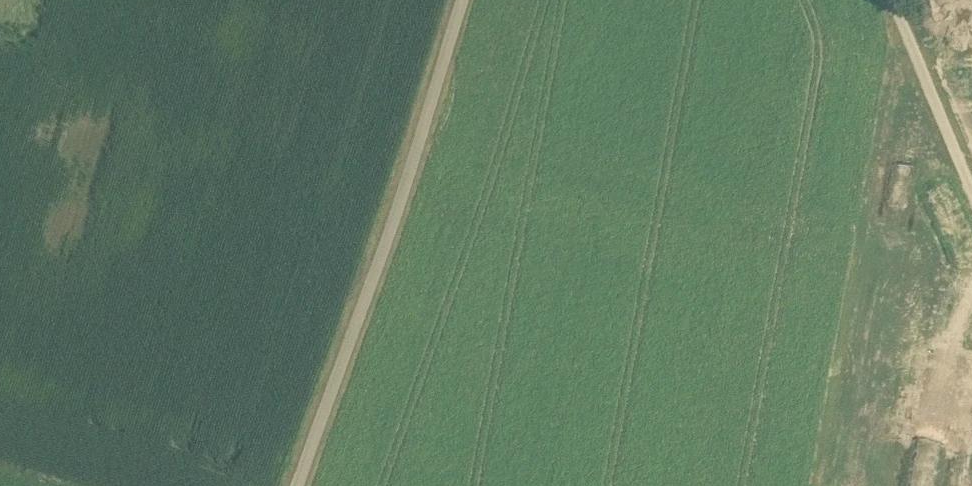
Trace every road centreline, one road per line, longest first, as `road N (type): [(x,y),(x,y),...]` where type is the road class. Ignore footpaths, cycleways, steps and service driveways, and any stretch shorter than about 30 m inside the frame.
road 1 (unclassified): [(307,485),(470,0)]
road 2 (unclassified): [(971,206),(886,0)]

